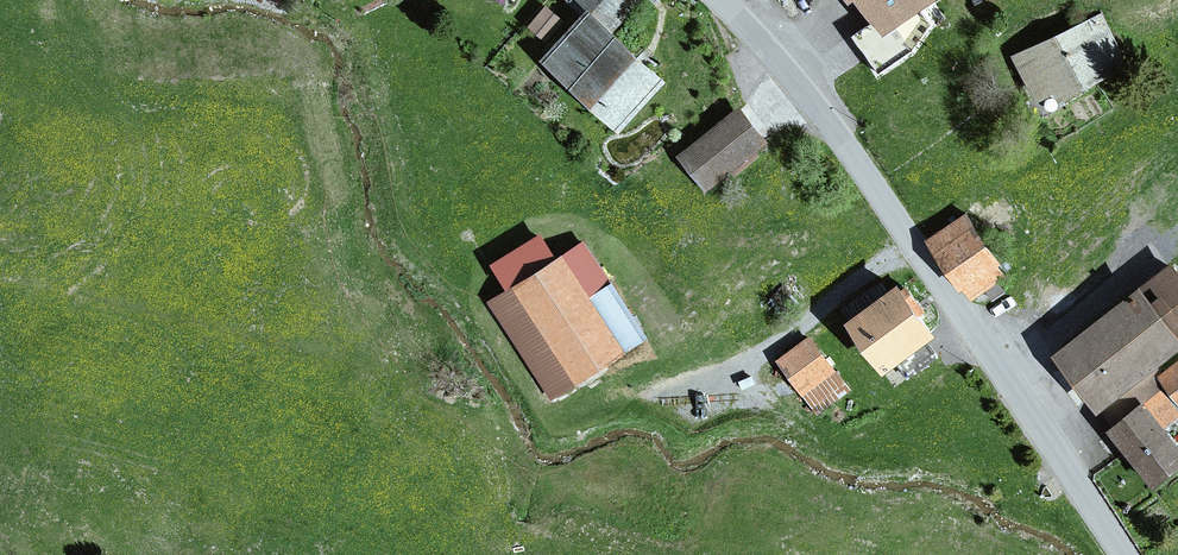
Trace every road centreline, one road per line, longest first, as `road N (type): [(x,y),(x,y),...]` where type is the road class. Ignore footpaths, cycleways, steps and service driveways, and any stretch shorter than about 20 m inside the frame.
road 1 (tertiary): [(1125,554),(913,235),(720,0)]

